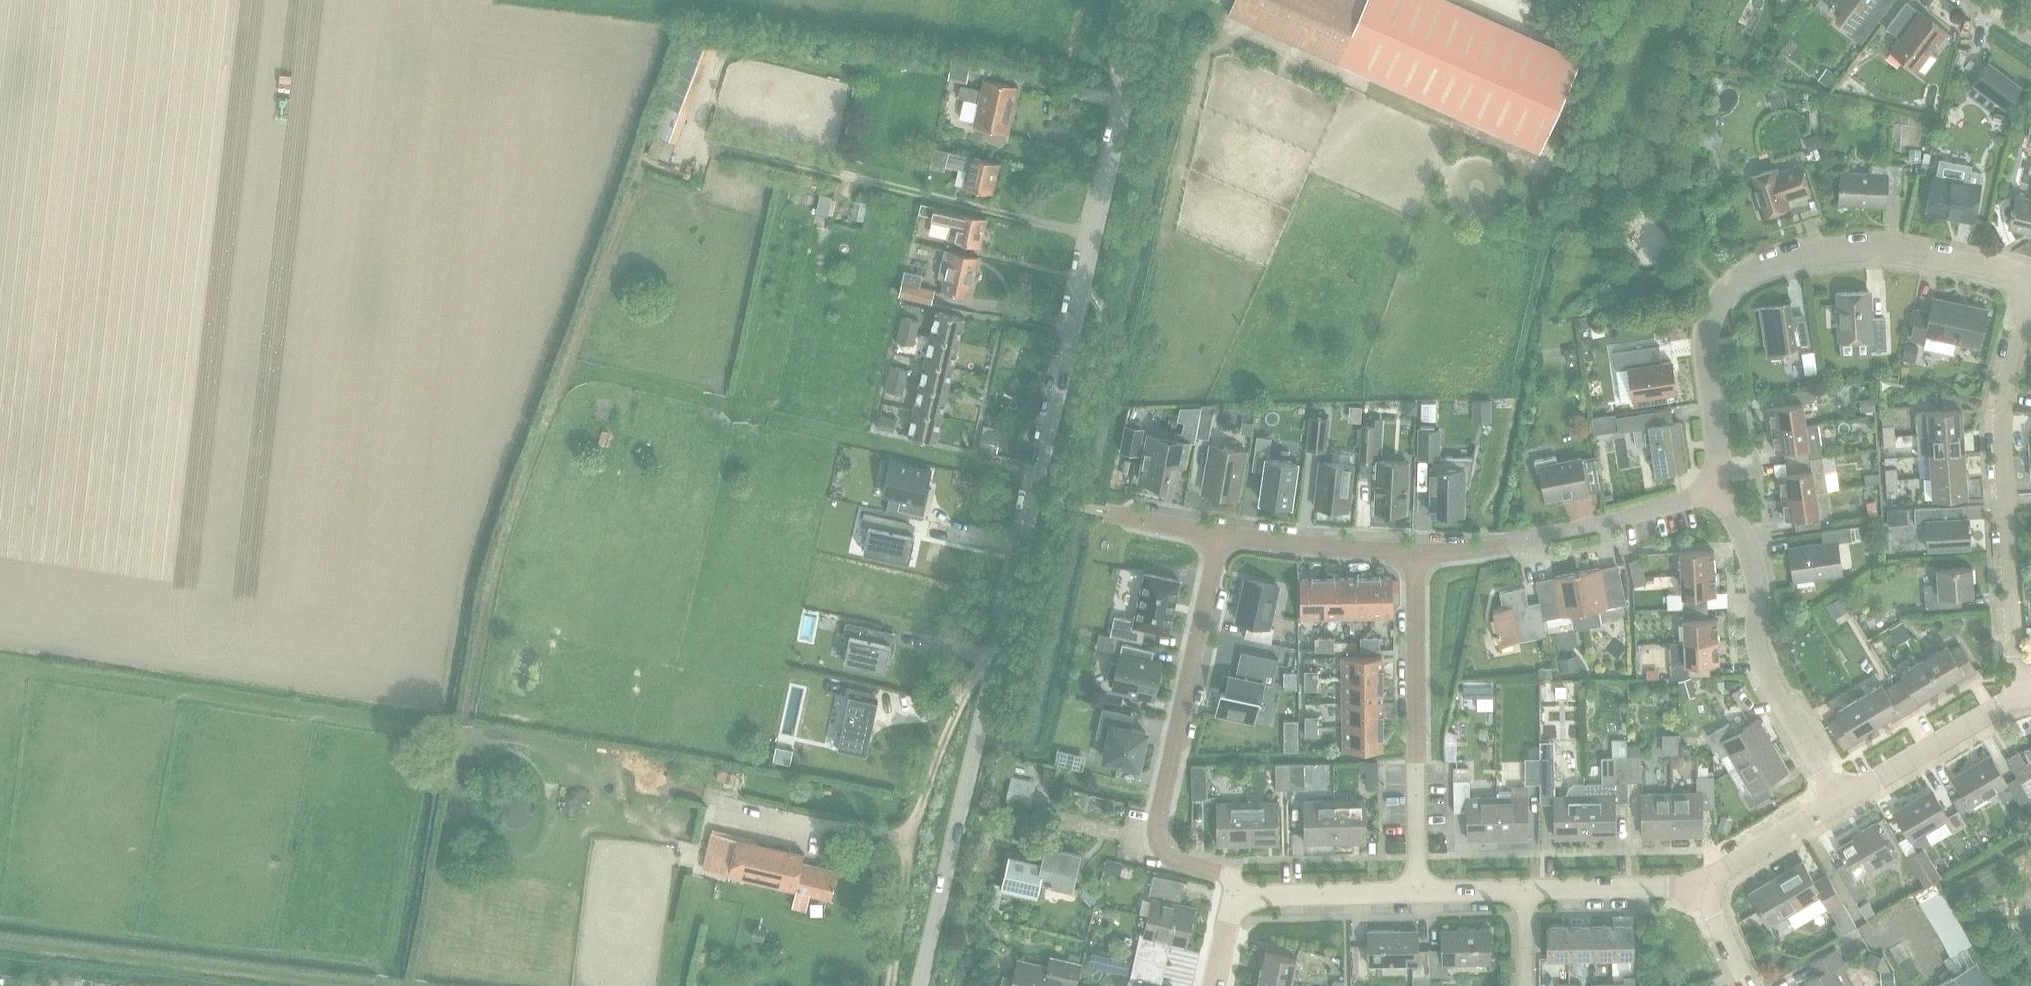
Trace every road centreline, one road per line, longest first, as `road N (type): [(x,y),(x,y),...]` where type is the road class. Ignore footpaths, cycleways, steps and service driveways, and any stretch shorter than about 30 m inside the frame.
road 1 (unclassified): [(919,985),(1117,126)]
road 2 (residential): [(2030,271),(1941,249),(1845,245),(1763,263),(1722,295),(1706,338),(1718,446),(1714,493)]
road 3 (residential): [(1223,539),(1154,826),(1165,855),(1218,872),(1247,898)]
road 4 (residential): [(2017,692),(2002,443),(2030,279)]
road 5 (residential): [(1714,493),(1743,534),(1762,593),(1766,675),(1838,801)]
road 6 (residential): [(1417,893),(1414,557)]
road 7 (residential): [(1414,557),(1503,546),(1714,493)]
road 8 (residential): [(1838,801),(2017,692)]
road 9 (residential): [(1223,539),(1414,557)]
road 10 (residential): [(1524,892),(1706,888)]
road 11 (residential): [(1247,898),(1417,893)]
road 12 (residential): [(1706,888),(1838,801)]
road 13 (unclassified): [(1117,126),(1147,0)]
road 14 (unclassified): [(1117,126),(1115,0)]
road 15 (residential): [(1106,512),(1223,539)]

